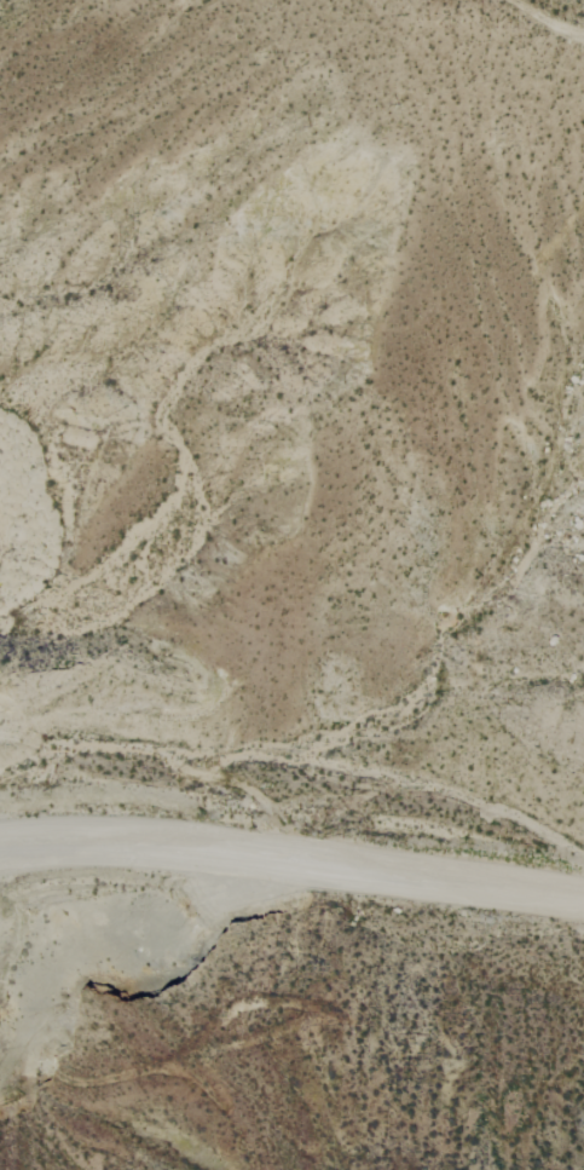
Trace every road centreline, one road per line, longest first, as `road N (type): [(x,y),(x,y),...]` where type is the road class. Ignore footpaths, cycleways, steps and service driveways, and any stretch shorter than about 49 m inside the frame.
road 1 (track): [(0,847),(99,835),(583,902)]

